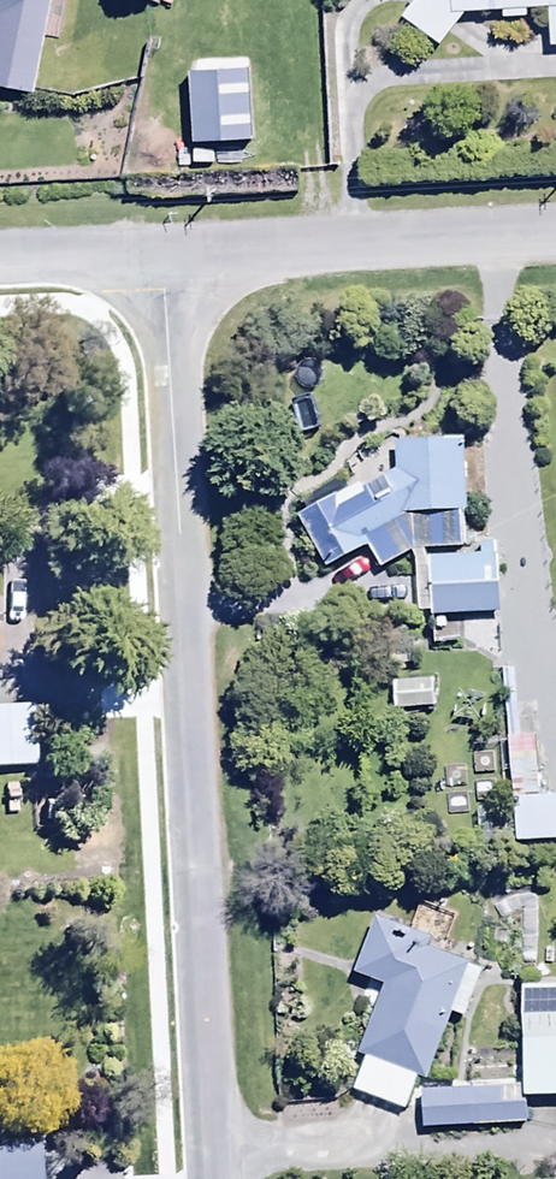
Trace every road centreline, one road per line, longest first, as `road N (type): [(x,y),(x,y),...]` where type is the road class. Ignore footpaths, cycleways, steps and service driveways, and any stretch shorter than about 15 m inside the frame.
road 1 (residential): [(165,252),(209,1178)]
road 2 (residential): [(165,252),(555,234)]
road 3 (residential): [(0,259),(165,252)]

